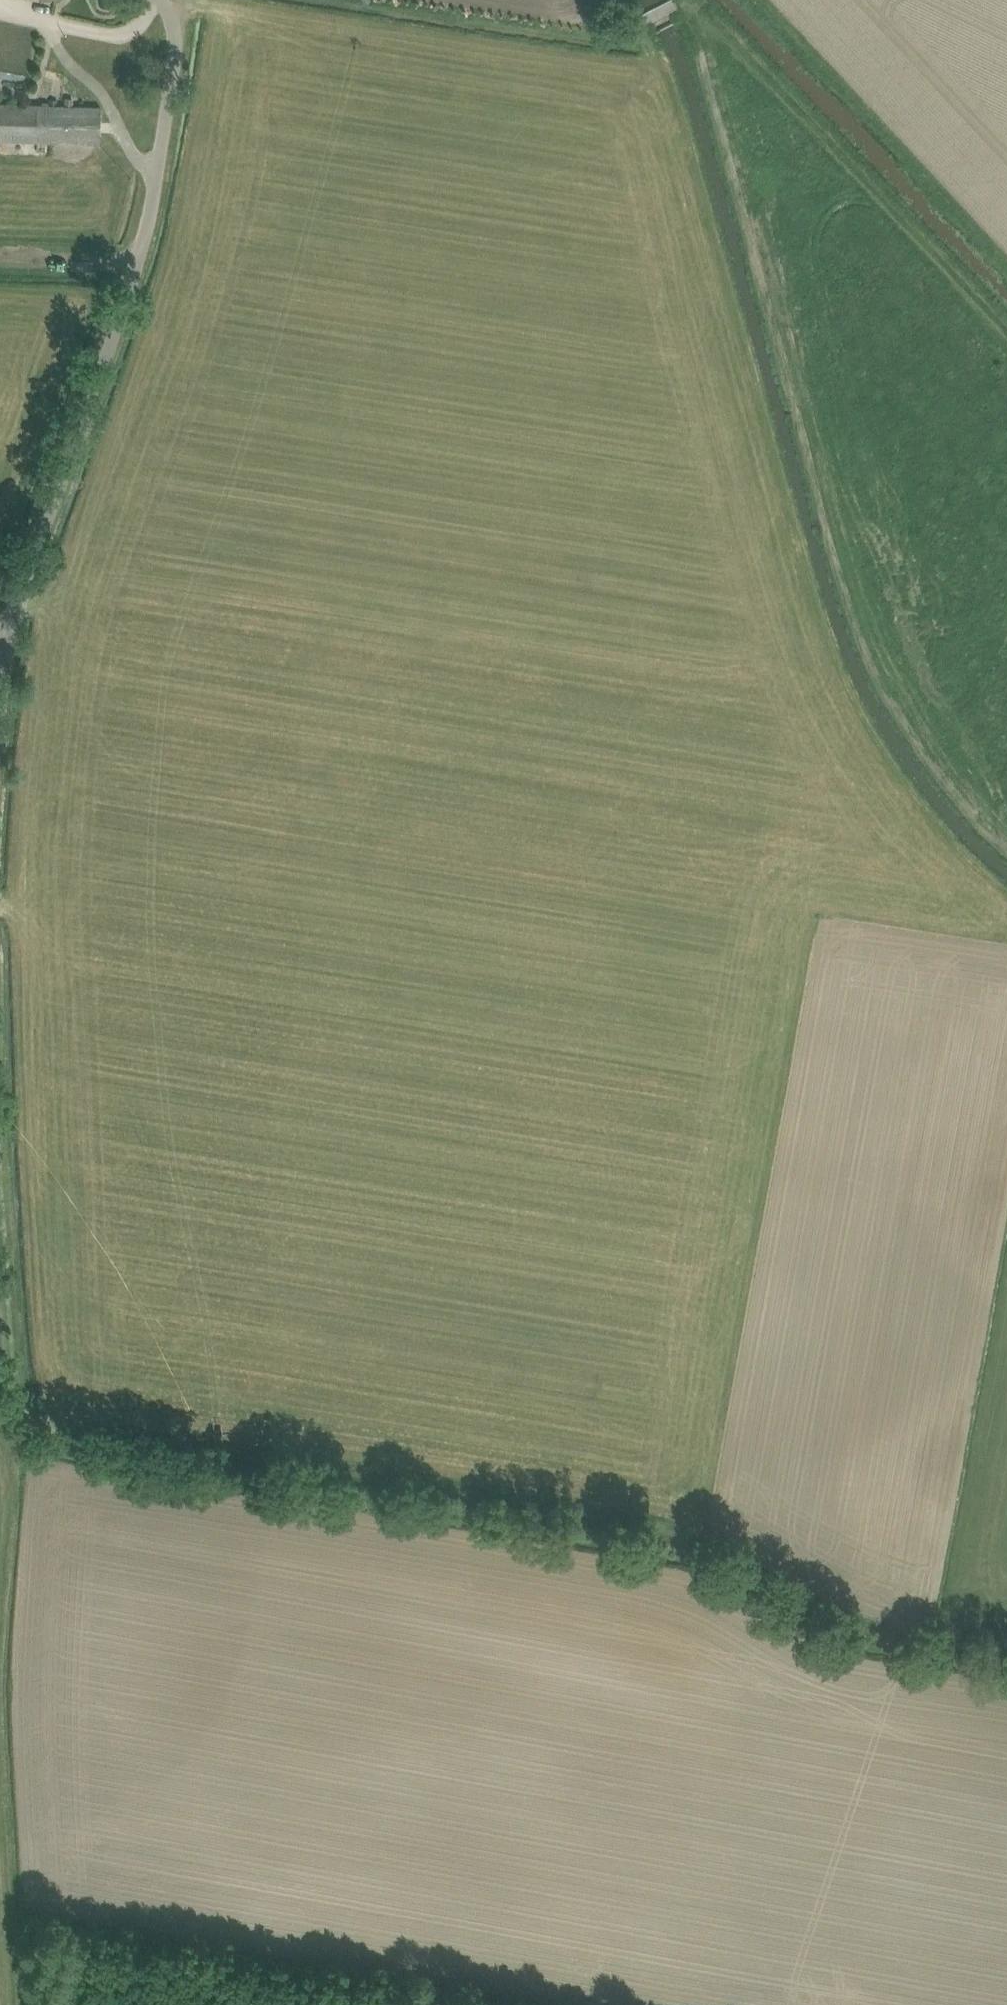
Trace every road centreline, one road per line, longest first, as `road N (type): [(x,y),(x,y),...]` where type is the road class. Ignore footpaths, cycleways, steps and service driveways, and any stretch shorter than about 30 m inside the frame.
road 1 (track): [(1006,1660),(870,1639),(728,1564),(703,1542),(344,1473),(60,1430),(18,1412),(0,1383)]
road 2 (unclassified): [(0,733),(23,580),(144,236),(176,50),(162,0)]
road 3 (track): [(1006,1207),(943,1562),(920,1647)]

